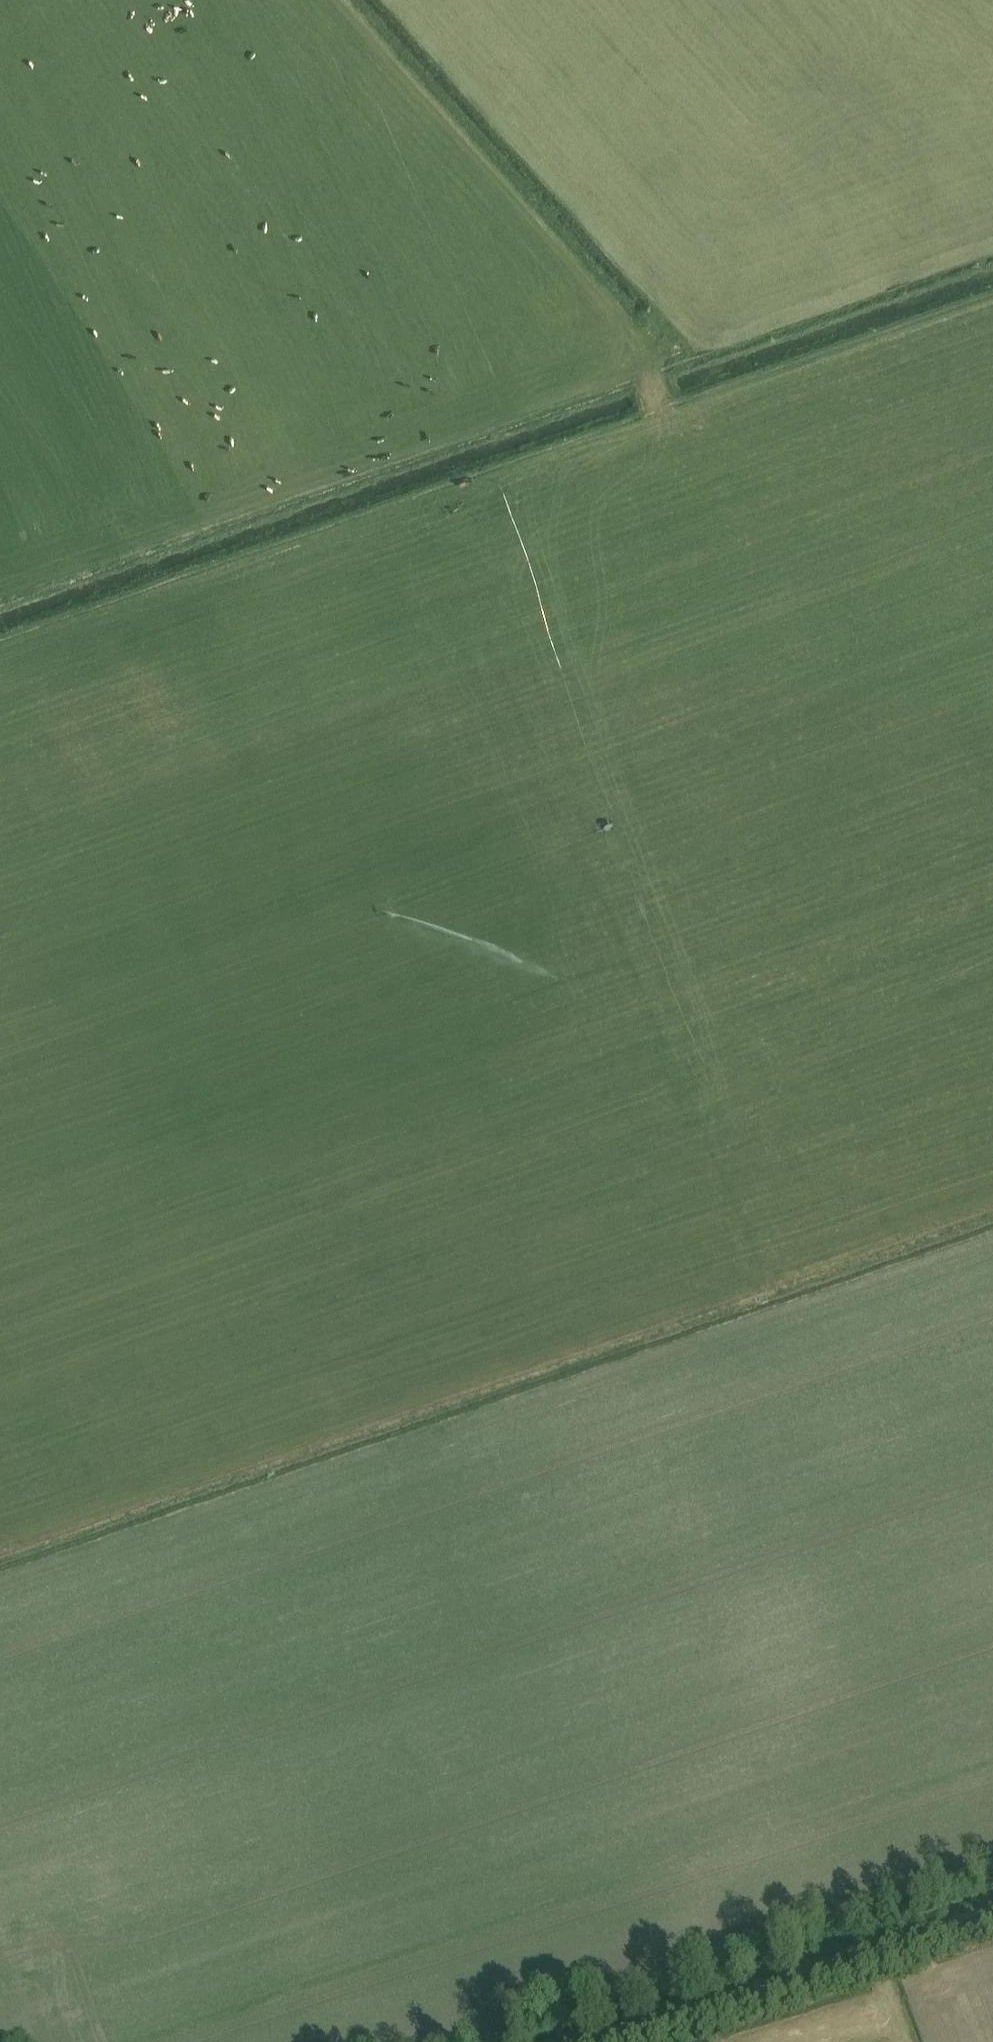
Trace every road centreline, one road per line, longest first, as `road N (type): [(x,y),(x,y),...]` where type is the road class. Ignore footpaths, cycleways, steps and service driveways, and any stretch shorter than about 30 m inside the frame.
road 1 (tertiary): [(597,2041),(992,1913)]

